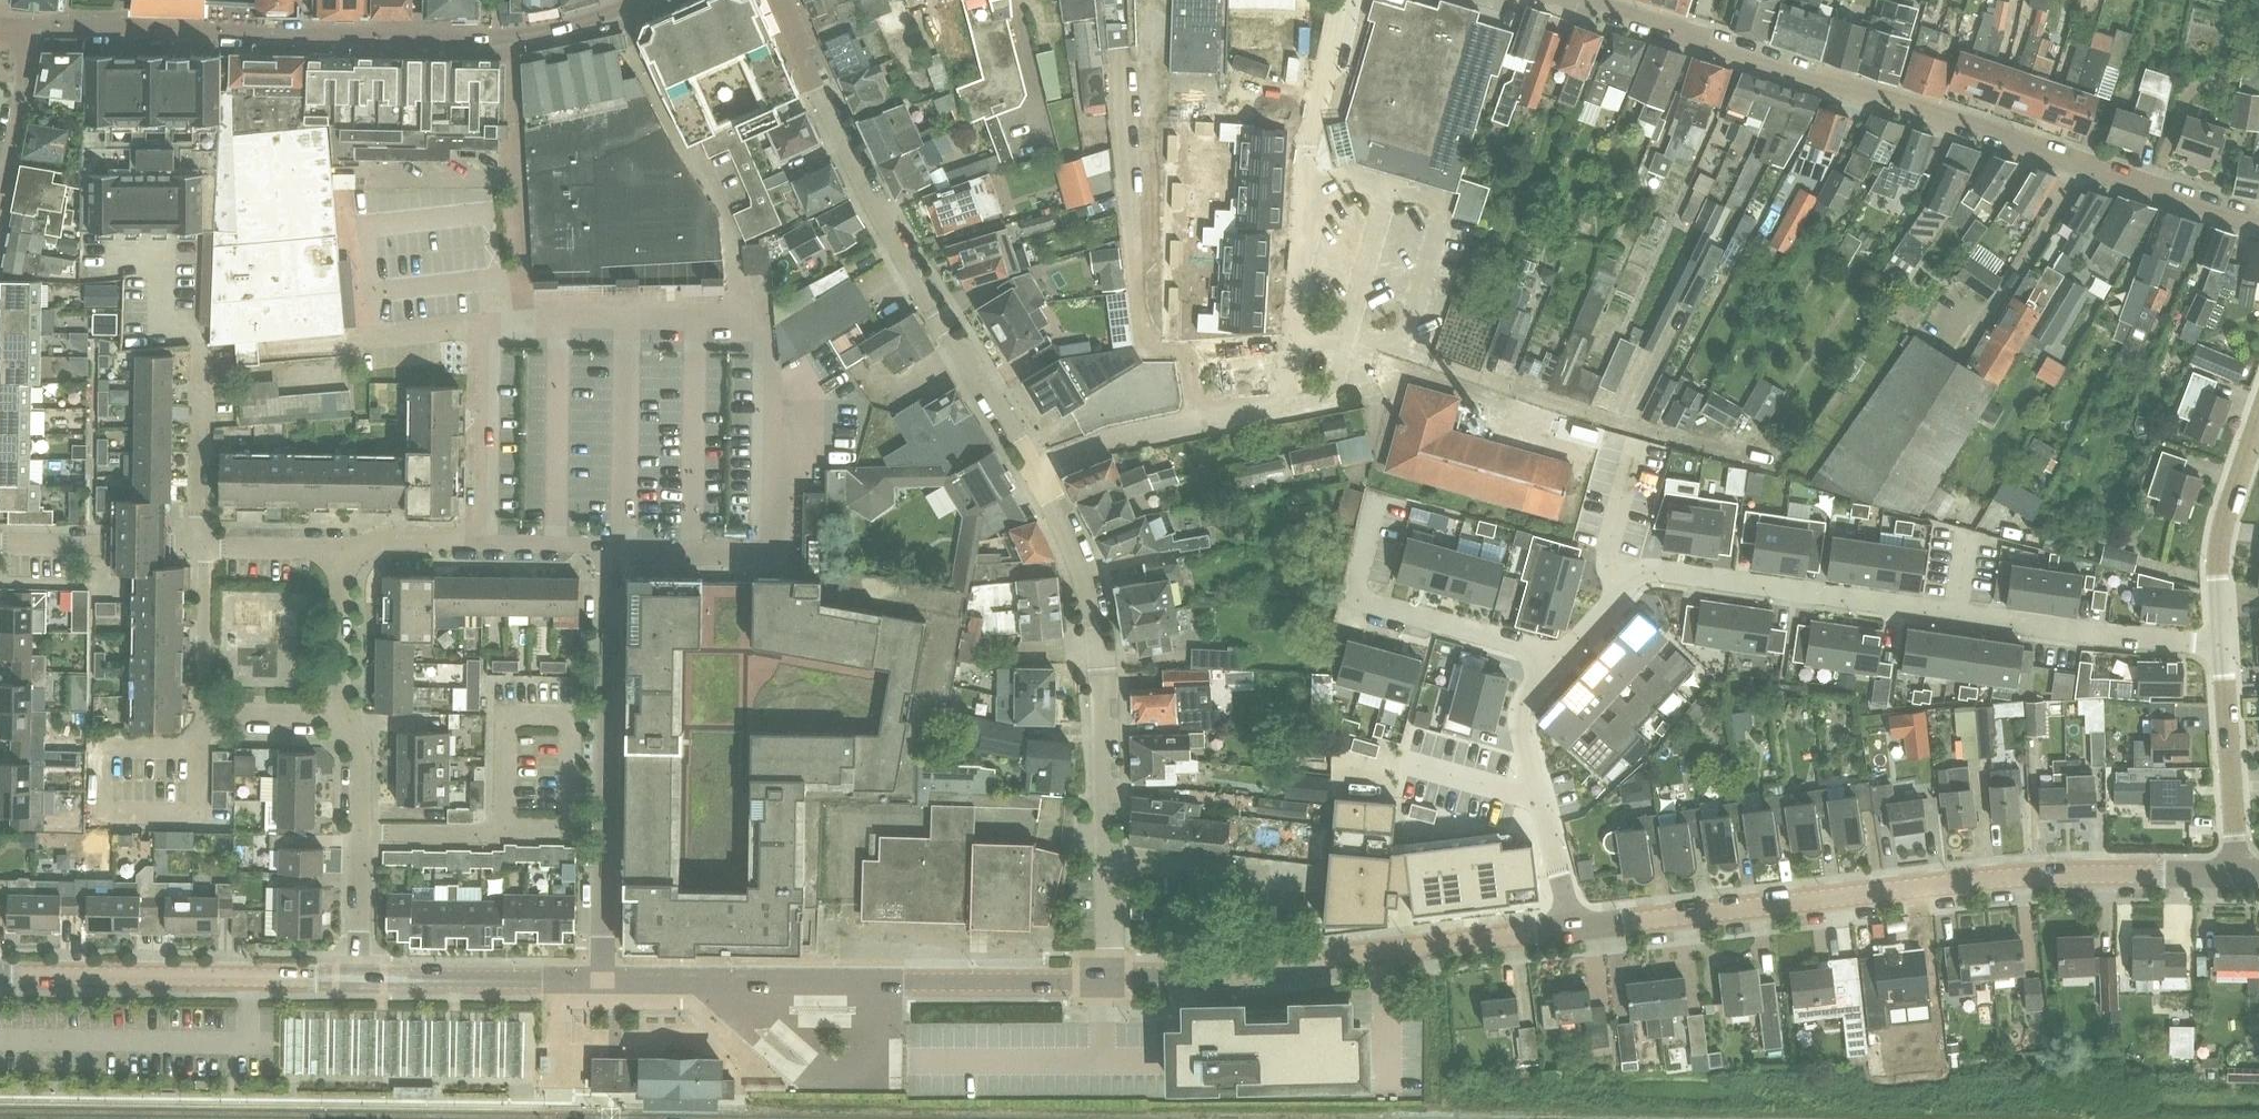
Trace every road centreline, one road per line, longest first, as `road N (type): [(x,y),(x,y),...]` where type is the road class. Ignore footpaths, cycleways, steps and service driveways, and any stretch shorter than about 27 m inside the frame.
road 1 (residential): [(2258,221),(1581,0)]
road 2 (residential): [(1037,469),(1115,438),(1198,419),(1193,353),(1289,343),(1306,147),(1339,0)]
road 3 (tertiary): [(1572,928),(1997,878),(2239,875)]
road 4 (residential): [(1037,469),(1085,573),(1095,618),(1110,978)]
road 5 (residential): [(30,26),(505,39)]
road 6 (tertiary): [(1110,978),(1572,928)]
road 7 (residential): [(818,89),(942,322),(1037,469)]
road 8 (residential): [(604,981),(611,548)]
road 9 (residential): [(611,548),(775,546),(772,317),(741,317)]
road 10 (tertiary): [(1110,978),(715,983)]
road 11 (tertiary): [(0,974),(357,977)]
road 12 (residential): [(1627,583),(1642,567),(1957,613)]
road 13 (residential): [(201,547),(187,326),(162,326),(161,249)]
road 14 (residential): [(1559,656),(1351,598),(1376,502)]
road 15 (residential): [(1559,656),(1523,697),(1519,720),(1572,928)]
road 16 (residential): [(522,320),(513,63),(505,39)]
road 17 (residential): [(218,350),(387,340),(492,320)]
road 18 (residential): [(1957,613),(2222,646)]
road 19 (tertiary): [(357,977),(604,981)]
road 20 (residential): [(620,7),(732,223)]
road 21 (residential): [(2239,875),(2222,646)]
road 22 (residential): [(492,320),(494,549)]
road 23 (residential): [(2222,646),(2221,544),(2258,430)]
road 24 (residential): [(741,317),(522,320)]
road 25 (residential): [(201,547),(0,546)]
road 26 (residential): [(30,26),(0,199)]
road 27 (residential): [(201,720),(201,547)]
road 28 (residential): [(346,721),(335,683),(343,550)]
road 29 (residential): [(494,549),(343,550)]
road 30 (residential): [(1637,442),(1608,556),(1627,583)]
road 31 (residential): [(357,977),(360,832)]
road 32 (residential): [(201,720),(346,721)]
road 33 (residential): [(360,832),(505,831)]
road 34 (residential): [(201,547),(343,550)]

